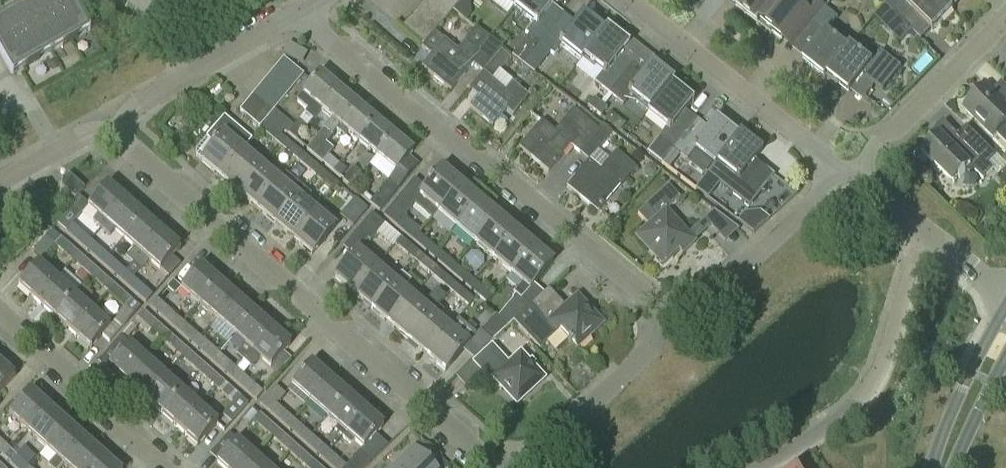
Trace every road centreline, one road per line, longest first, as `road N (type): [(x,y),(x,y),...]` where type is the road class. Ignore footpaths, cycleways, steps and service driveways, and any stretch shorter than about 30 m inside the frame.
road 1 (residential): [(500,467),(114,129)]
road 2 (residential): [(678,325),(336,47),(307,8)]
road 3 (residential): [(764,467),(870,388),(930,235)]
road 4 (residential): [(832,173),(814,145),(628,0)]
road 5 (residential): [(170,467),(0,311)]
road 6 (residential): [(114,129),(131,104),(307,8)]
road 7 (residential): [(855,173),(878,140),(1005,15)]
road 8 (residential): [(678,325),(815,199),(832,173)]
road 9 (residential): [(524,467),(678,325)]
road 10 (secondary): [(941,467),(1005,329)]
road 11 (residential): [(0,183),(84,131),(114,129)]

